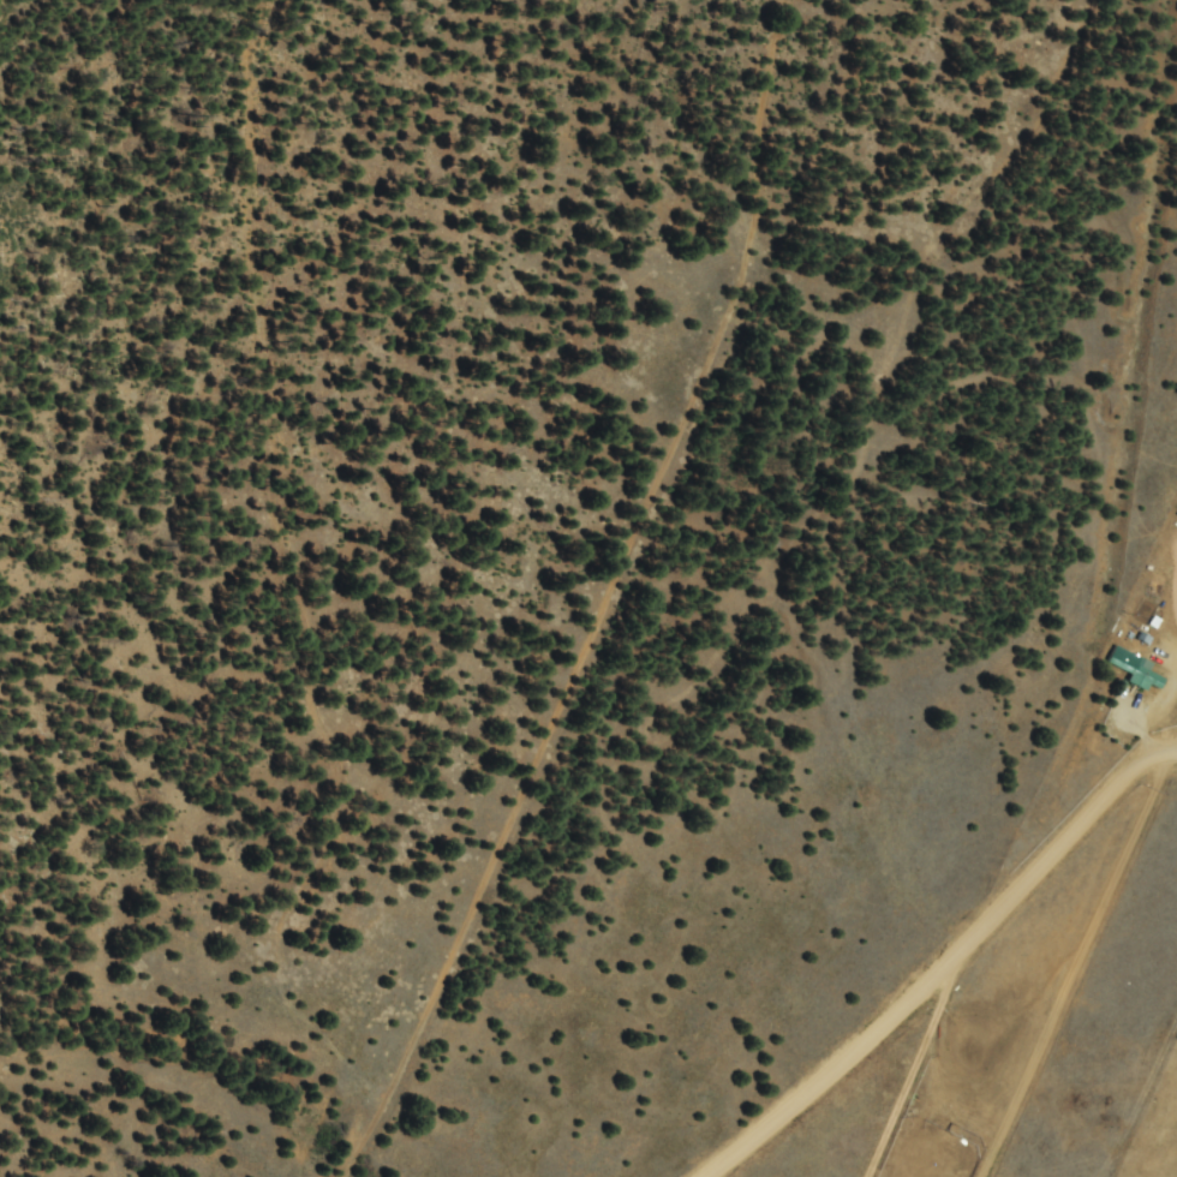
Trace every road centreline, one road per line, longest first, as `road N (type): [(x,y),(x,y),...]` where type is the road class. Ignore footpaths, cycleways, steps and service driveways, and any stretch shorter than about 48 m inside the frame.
road 1 (residential): [(1176,808),(998,901),(631,1176)]

